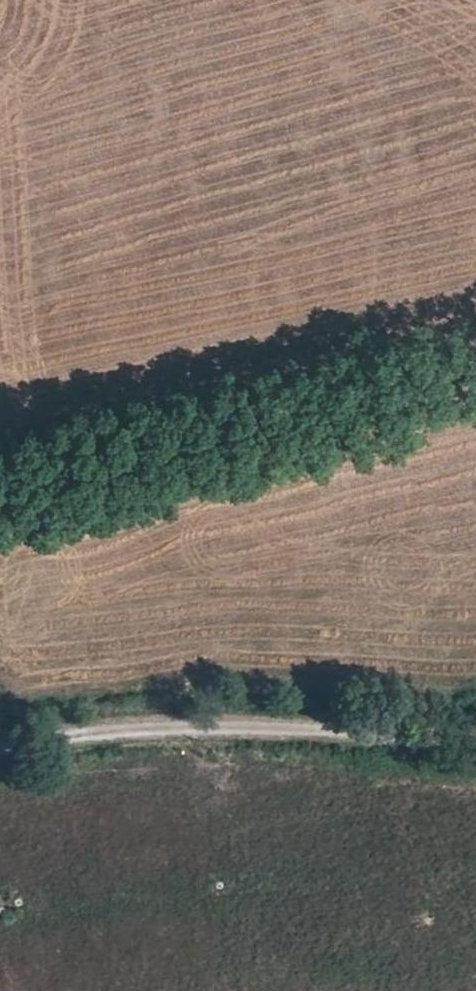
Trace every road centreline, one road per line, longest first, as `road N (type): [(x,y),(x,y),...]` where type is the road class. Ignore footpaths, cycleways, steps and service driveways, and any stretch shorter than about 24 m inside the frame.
road 1 (track): [(475,368),(0,486)]
road 2 (track): [(0,745),(125,732),(475,731)]

